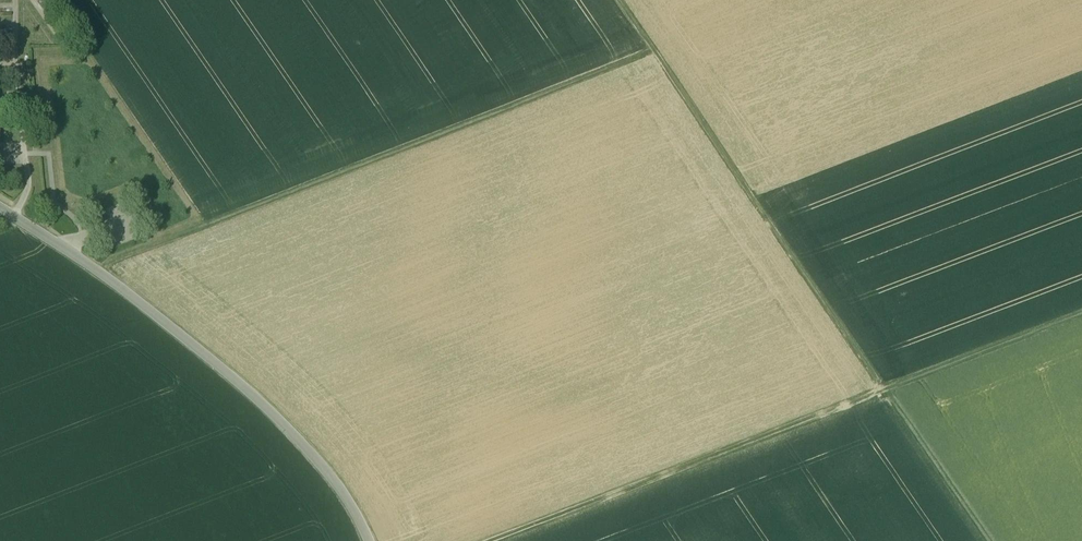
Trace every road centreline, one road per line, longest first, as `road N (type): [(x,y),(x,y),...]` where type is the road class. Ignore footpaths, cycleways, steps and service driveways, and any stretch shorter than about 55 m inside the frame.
road 1 (track): [(619,0),(991,540)]
road 2 (track): [(1081,314),(486,540)]
road 3 (track): [(653,49),(92,270)]
road 4 (unclassified): [(0,206),(198,346),(269,409),(329,473),(370,540)]

